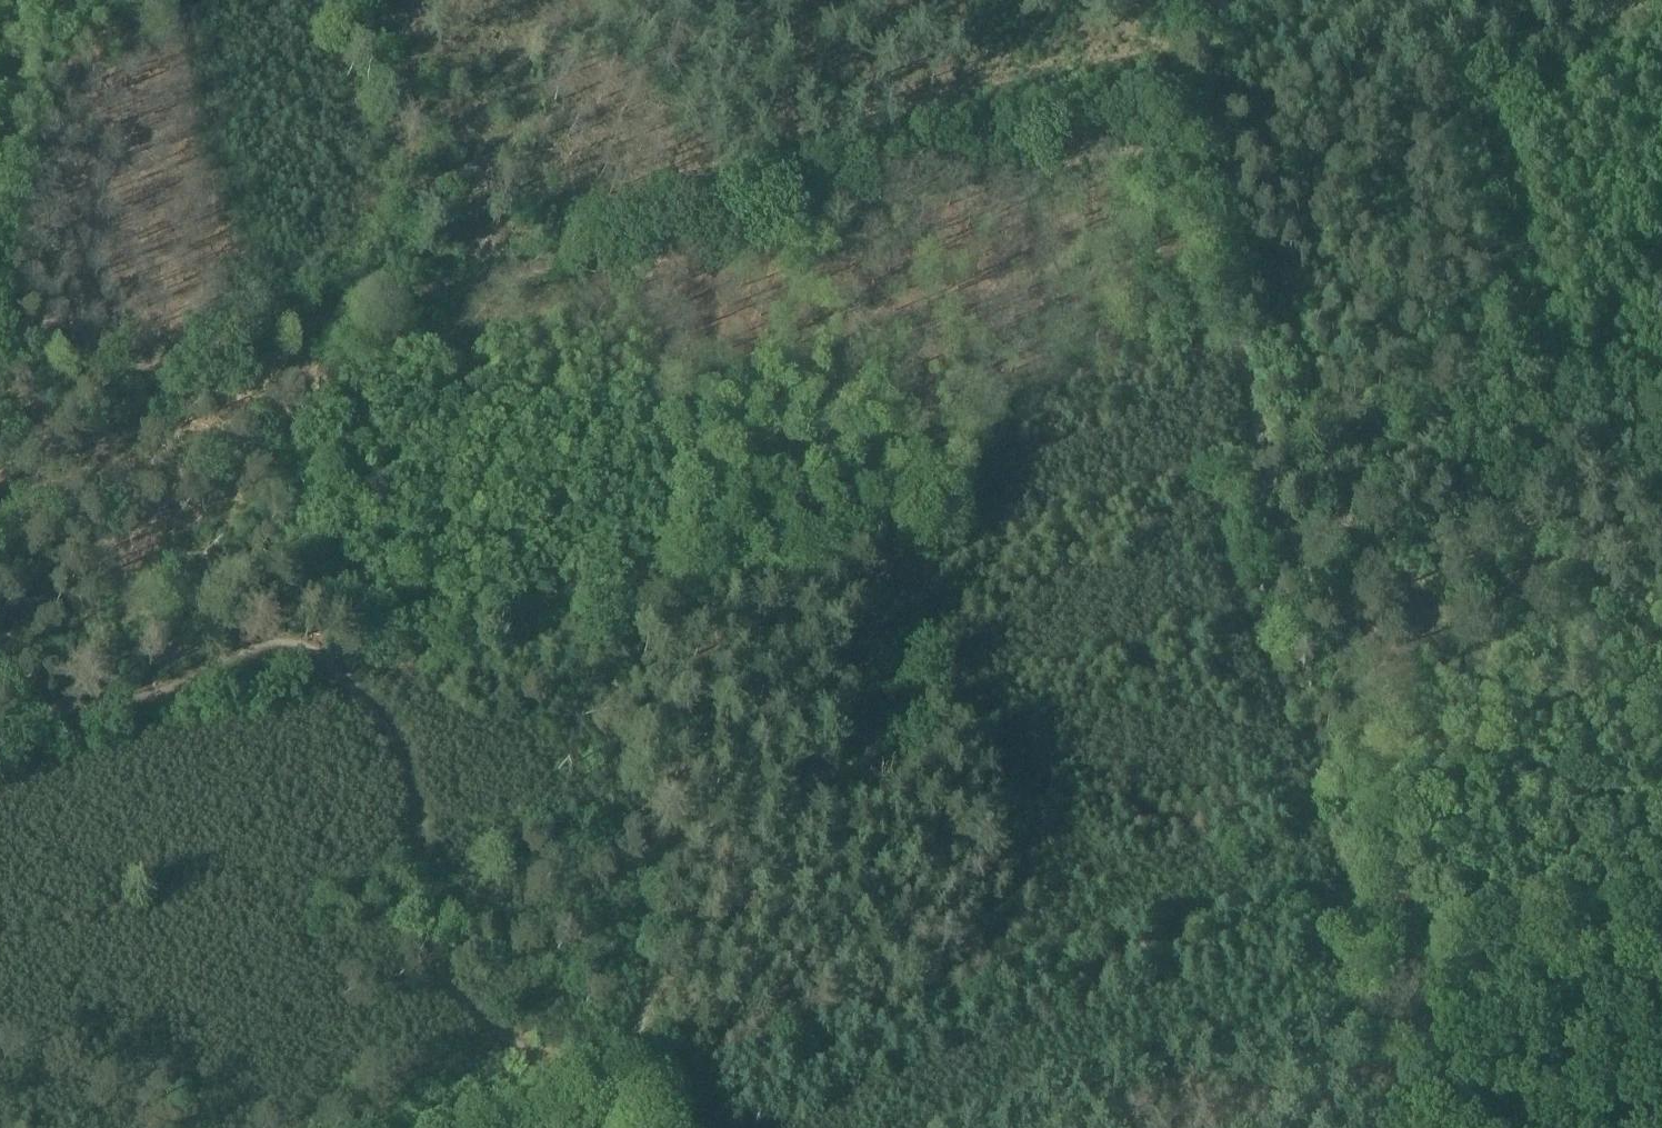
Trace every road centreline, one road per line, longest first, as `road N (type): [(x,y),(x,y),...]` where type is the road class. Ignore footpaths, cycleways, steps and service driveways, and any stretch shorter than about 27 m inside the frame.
road 1 (track): [(1209,104),(1263,477),(1396,820),(1397,1127)]
road 2 (track): [(1393,957),(1661,897)]

